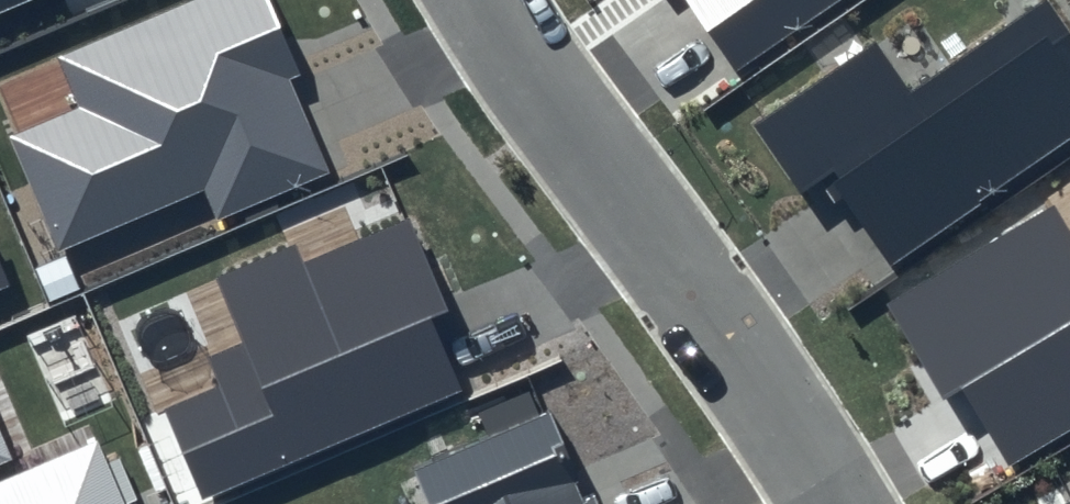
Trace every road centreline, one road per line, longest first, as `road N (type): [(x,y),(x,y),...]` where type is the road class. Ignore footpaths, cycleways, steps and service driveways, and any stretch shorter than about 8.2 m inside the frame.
road 1 (residential): [(479,0),(835,503)]

